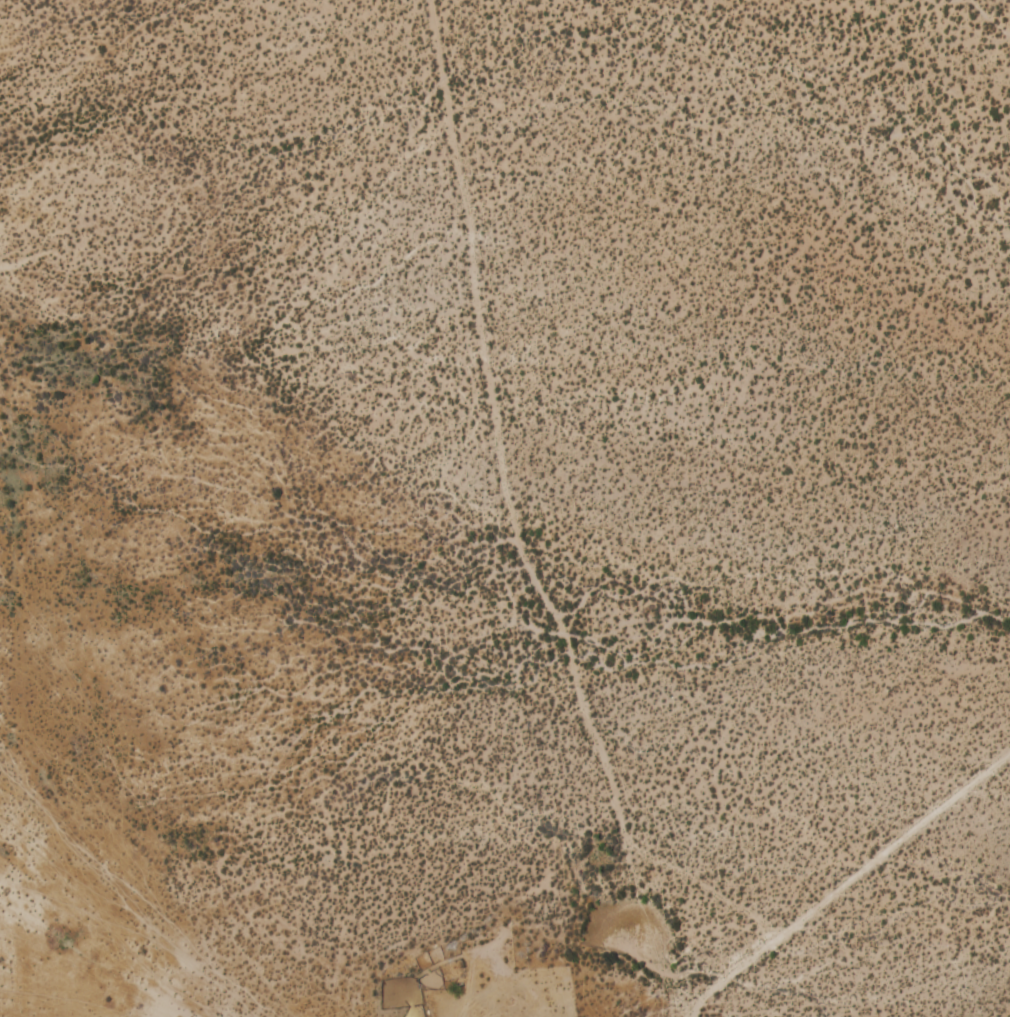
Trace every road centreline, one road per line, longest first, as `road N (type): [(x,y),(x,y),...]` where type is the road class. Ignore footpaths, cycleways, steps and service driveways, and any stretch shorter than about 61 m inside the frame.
road 1 (residential): [(1009,601),(718,802),(673,867),(699,1016)]

